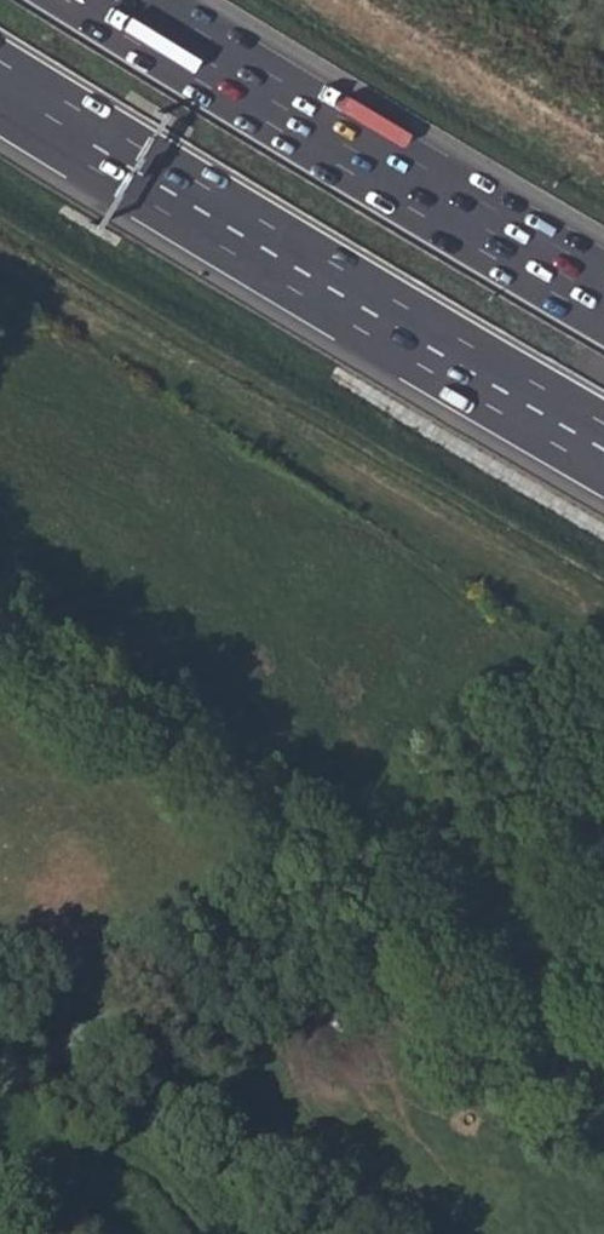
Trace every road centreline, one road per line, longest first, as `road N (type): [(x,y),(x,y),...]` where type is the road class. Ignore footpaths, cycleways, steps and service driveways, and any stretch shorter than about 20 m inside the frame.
road 1 (track): [(603,720),(357,857),(105,1033),(0,1094)]
road 2 (trunk): [(0,83),(603,441)]
road 3 (trunk): [(603,297),(109,0)]
road 4 (track): [(0,621),(357,857)]

